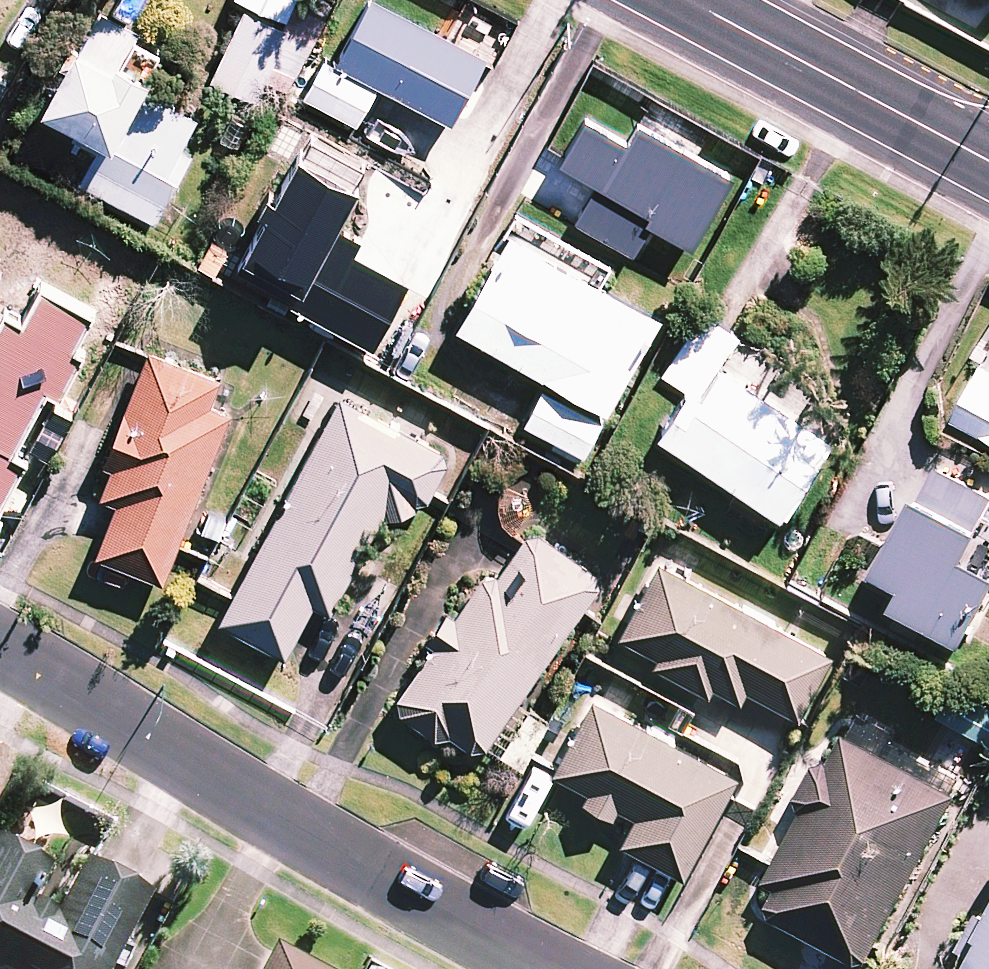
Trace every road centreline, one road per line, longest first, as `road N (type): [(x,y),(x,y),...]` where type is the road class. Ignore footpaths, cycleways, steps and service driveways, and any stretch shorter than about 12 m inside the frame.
road 1 (residential): [(0,657),(555,968)]
road 2 (tertiary): [(690,0),(988,158)]

